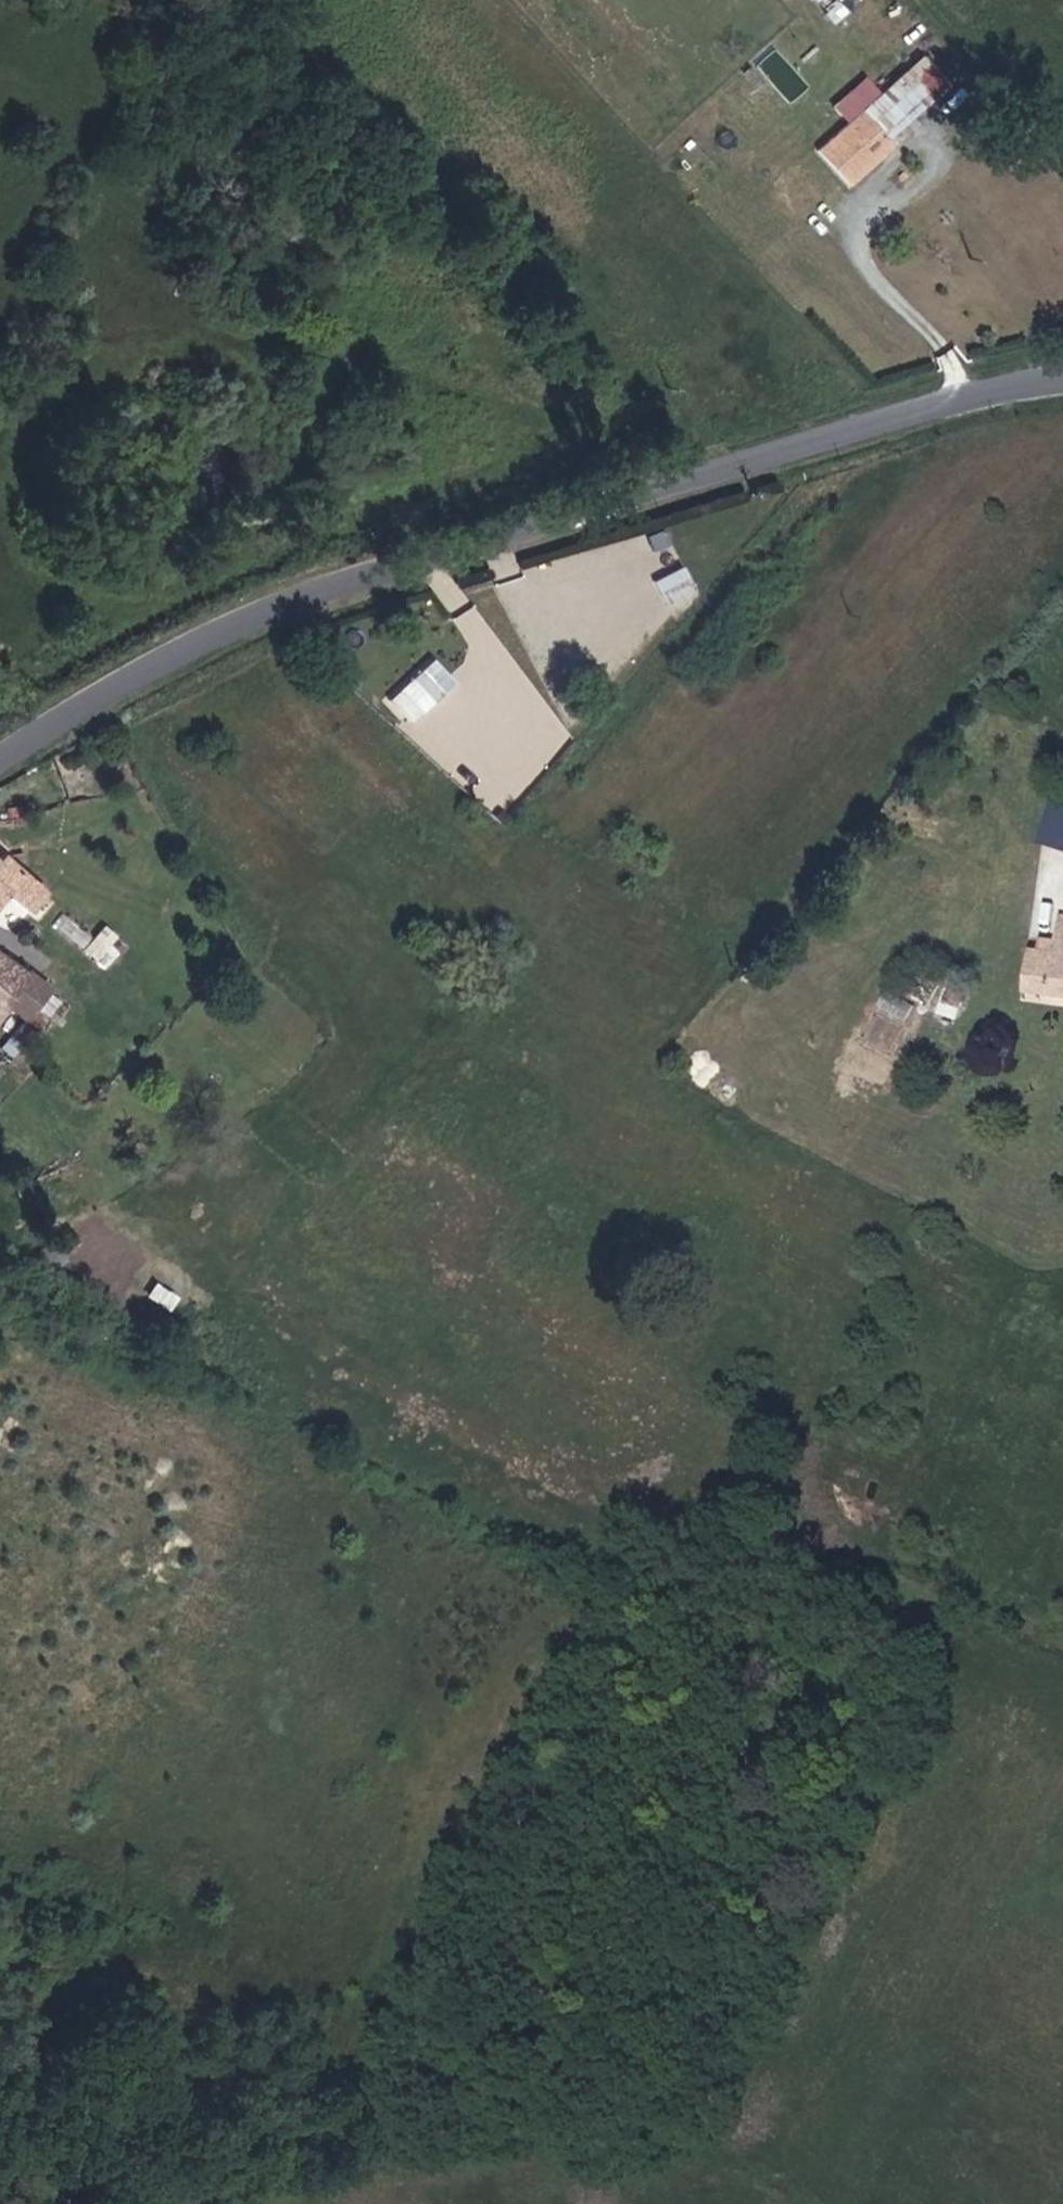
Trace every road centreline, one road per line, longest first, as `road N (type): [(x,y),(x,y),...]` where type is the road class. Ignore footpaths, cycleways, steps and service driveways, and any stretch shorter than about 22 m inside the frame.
road 1 (unclassified): [(1062,392),(345,582),(66,707),(0,761)]

